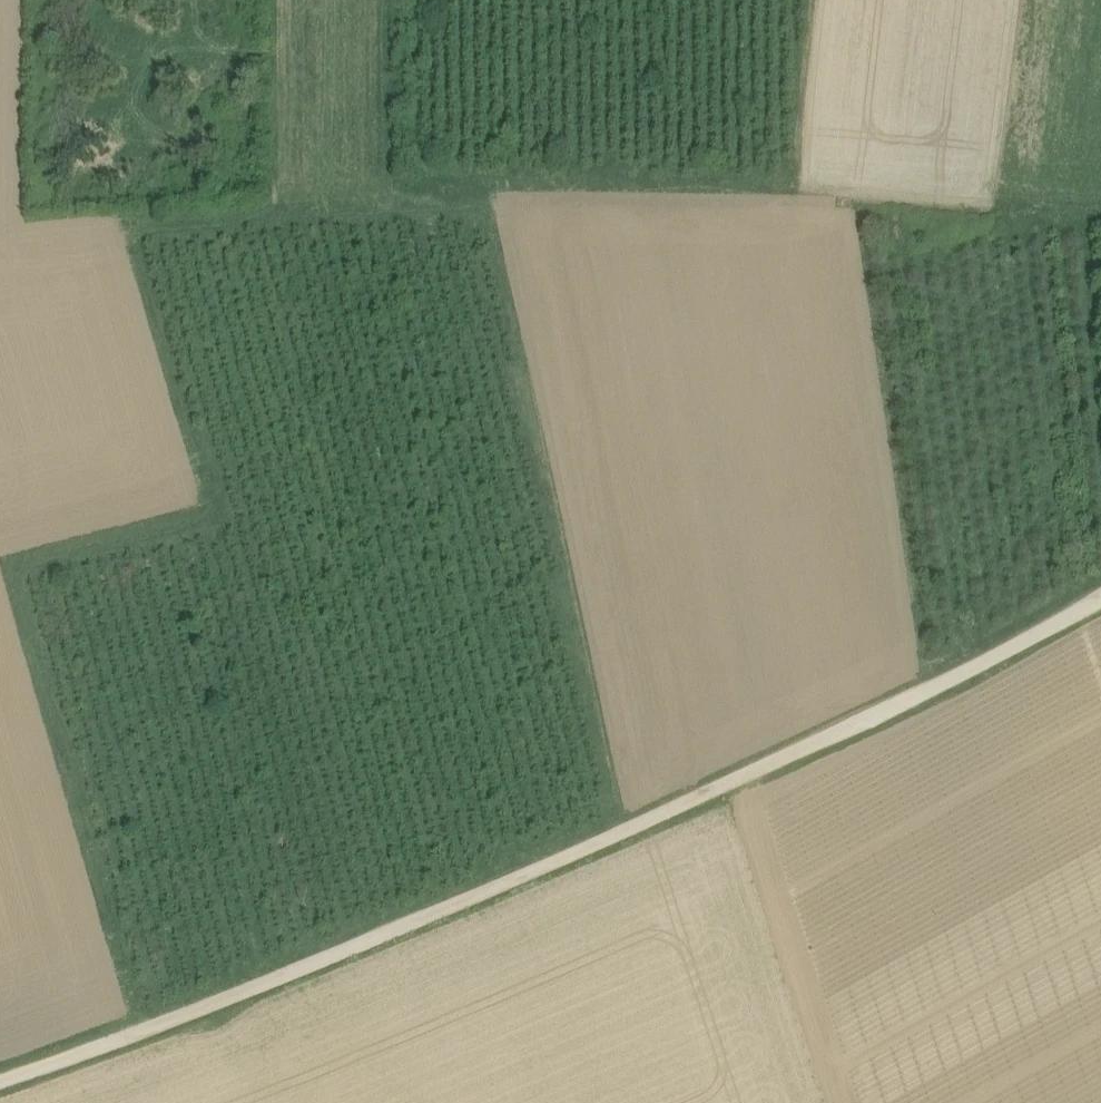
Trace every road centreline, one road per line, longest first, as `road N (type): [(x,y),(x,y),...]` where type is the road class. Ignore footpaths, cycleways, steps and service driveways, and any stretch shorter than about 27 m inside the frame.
road 1 (track): [(0,1081),(491,906),(780,769),(1100,594)]

